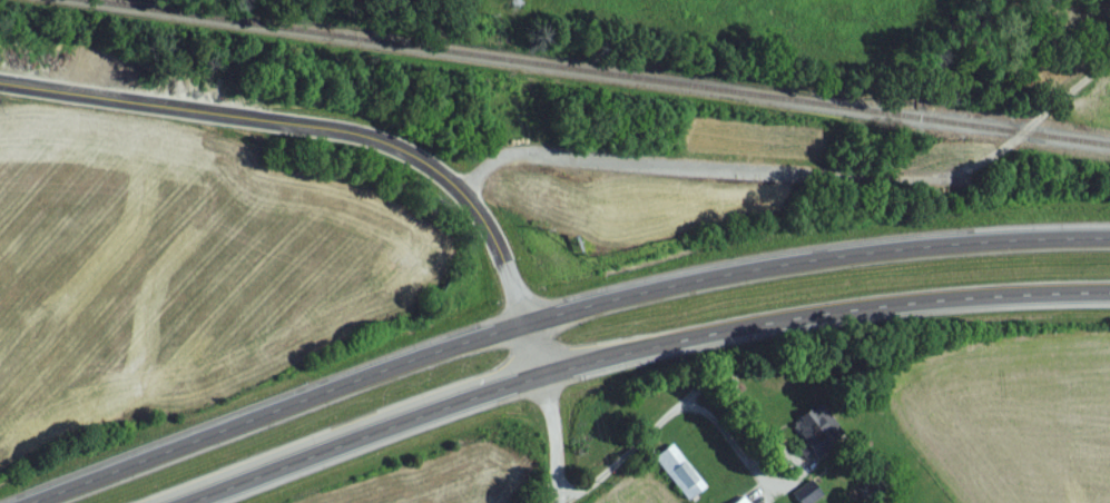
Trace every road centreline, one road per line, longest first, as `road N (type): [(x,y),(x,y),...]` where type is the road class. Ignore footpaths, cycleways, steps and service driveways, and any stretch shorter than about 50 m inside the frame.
road 1 (trunk): [(1109,242),(911,251),(770,269),(527,323),(33,502)]
road 2 (trunk): [(200,502),(542,374),(887,310),(1109,297)]
road 3 (secondary): [(542,374),(495,245),(469,200),(394,151),(0,82)]
road 4 (residential): [(550,502),(560,450),(542,374)]

